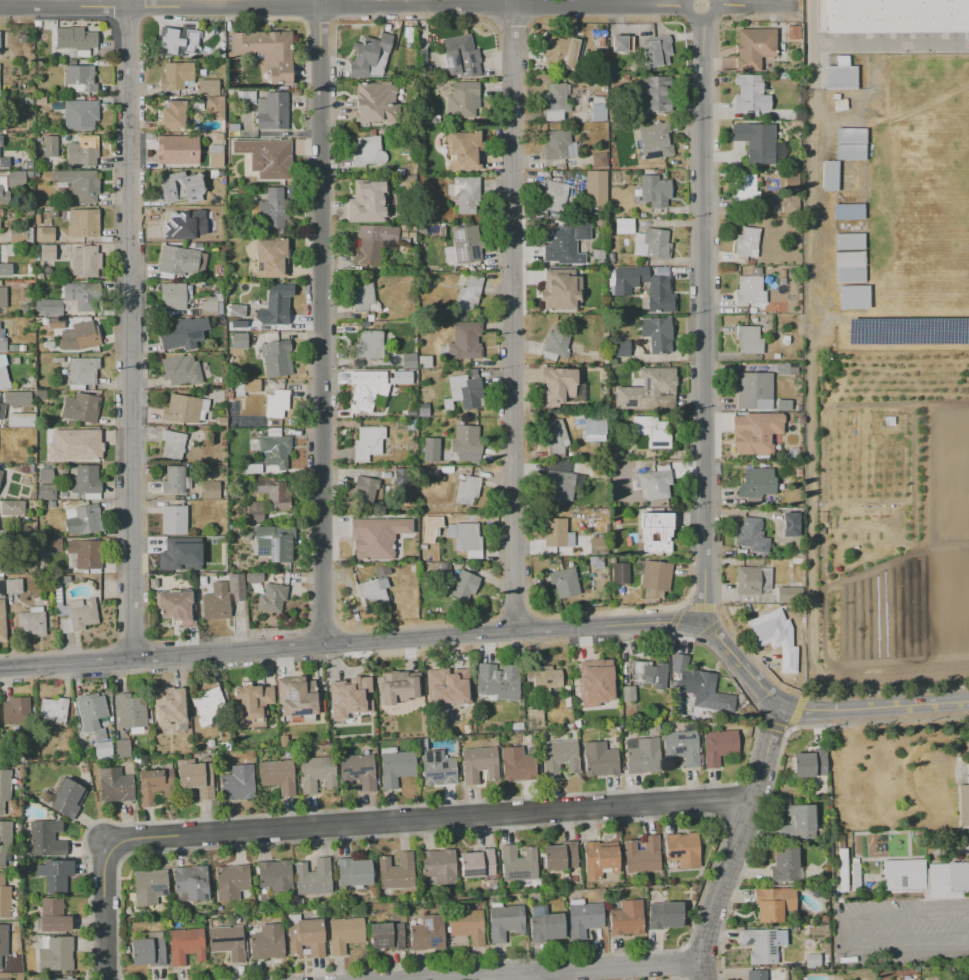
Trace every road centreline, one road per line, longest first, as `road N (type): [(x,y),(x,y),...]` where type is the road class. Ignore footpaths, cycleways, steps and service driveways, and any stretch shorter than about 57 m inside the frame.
road 1 (residential): [(0,8),(792,7)]
road 2 (tertiary): [(132,661),(661,622),(708,627),(783,708)]
road 3 (residential): [(128,0),(132,661)]
road 4 (residential): [(106,839),(754,796)]
road 5 (residential): [(319,0),(326,648)]
road 6 (residential): [(511,0),(516,635)]
road 7 (residential): [(701,0),(708,627)]
road 8 (residential): [(783,708),(701,979)]
road 9 (residential): [(509,979),(700,968)]
road 10 (tertiary): [(783,708),(968,701)]
road 11 (residential): [(106,839),(102,979)]
road 12 (tertiary): [(0,670),(132,661)]

